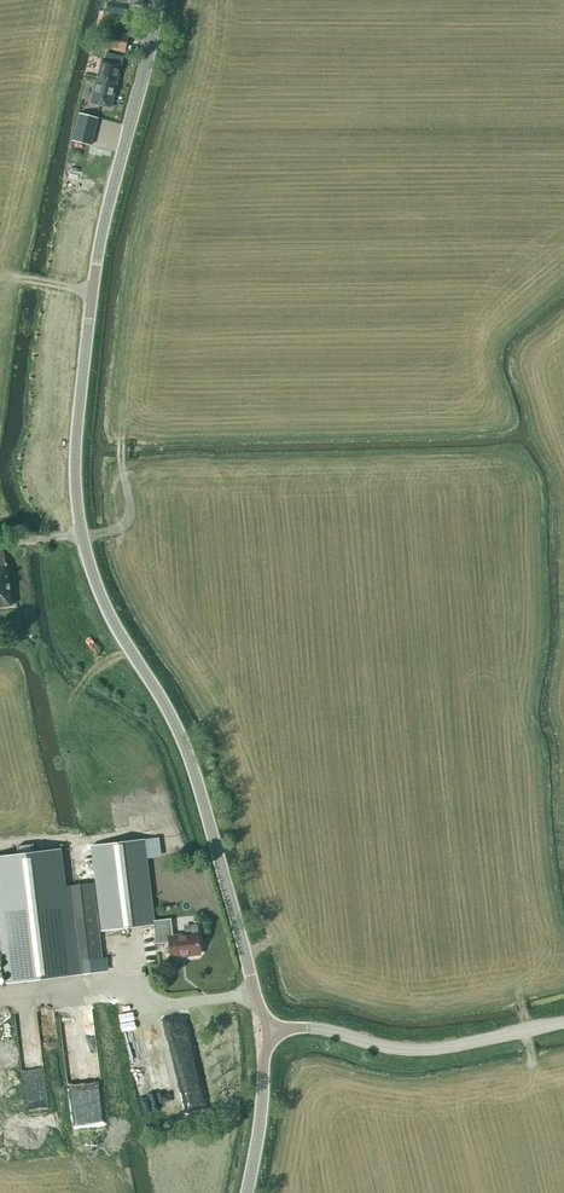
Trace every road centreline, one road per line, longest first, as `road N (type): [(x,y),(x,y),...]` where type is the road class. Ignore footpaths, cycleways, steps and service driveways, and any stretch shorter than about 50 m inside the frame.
road 1 (tertiary): [(270,1032),(189,757),(102,600),(76,503),(93,290),(158,0)]
road 2 (tertiary): [(270,1032),(324,1029),(424,1049),(563,1023)]
road 3 (tertiary): [(246,1192),(270,1032)]

